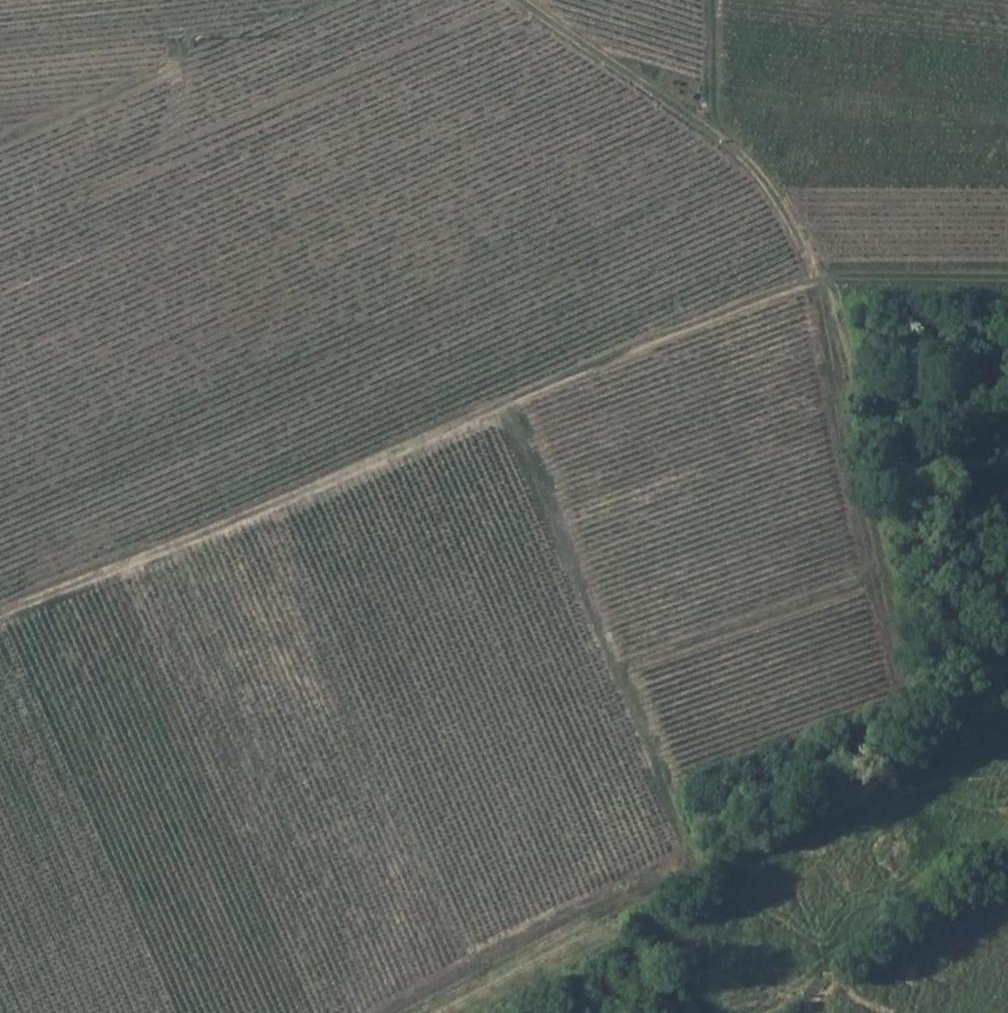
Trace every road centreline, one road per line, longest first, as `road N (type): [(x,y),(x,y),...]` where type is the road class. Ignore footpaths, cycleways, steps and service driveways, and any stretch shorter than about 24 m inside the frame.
road 1 (track): [(0,616),(818,280),(726,140),(514,0)]
road 2 (track): [(708,0),(706,128)]

